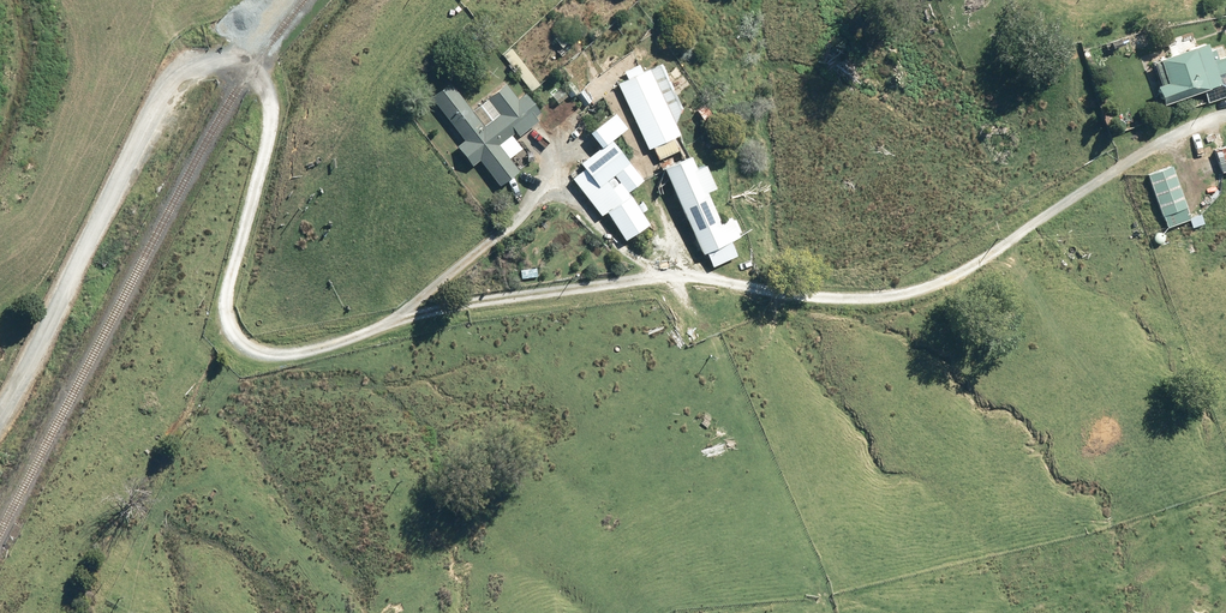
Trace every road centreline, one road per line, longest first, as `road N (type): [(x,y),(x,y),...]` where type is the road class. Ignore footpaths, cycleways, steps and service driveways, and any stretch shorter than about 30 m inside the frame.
road 1 (track): [(1225,114),(1171,135),(998,263),(909,304),(818,304),(657,275),(460,298),(360,335)]
road 2 (unclassified): [(0,404),(66,292),(142,128),(185,72),(247,68),(263,80),(272,145),(230,278),(228,332),(258,352),(285,356),(360,335)]

